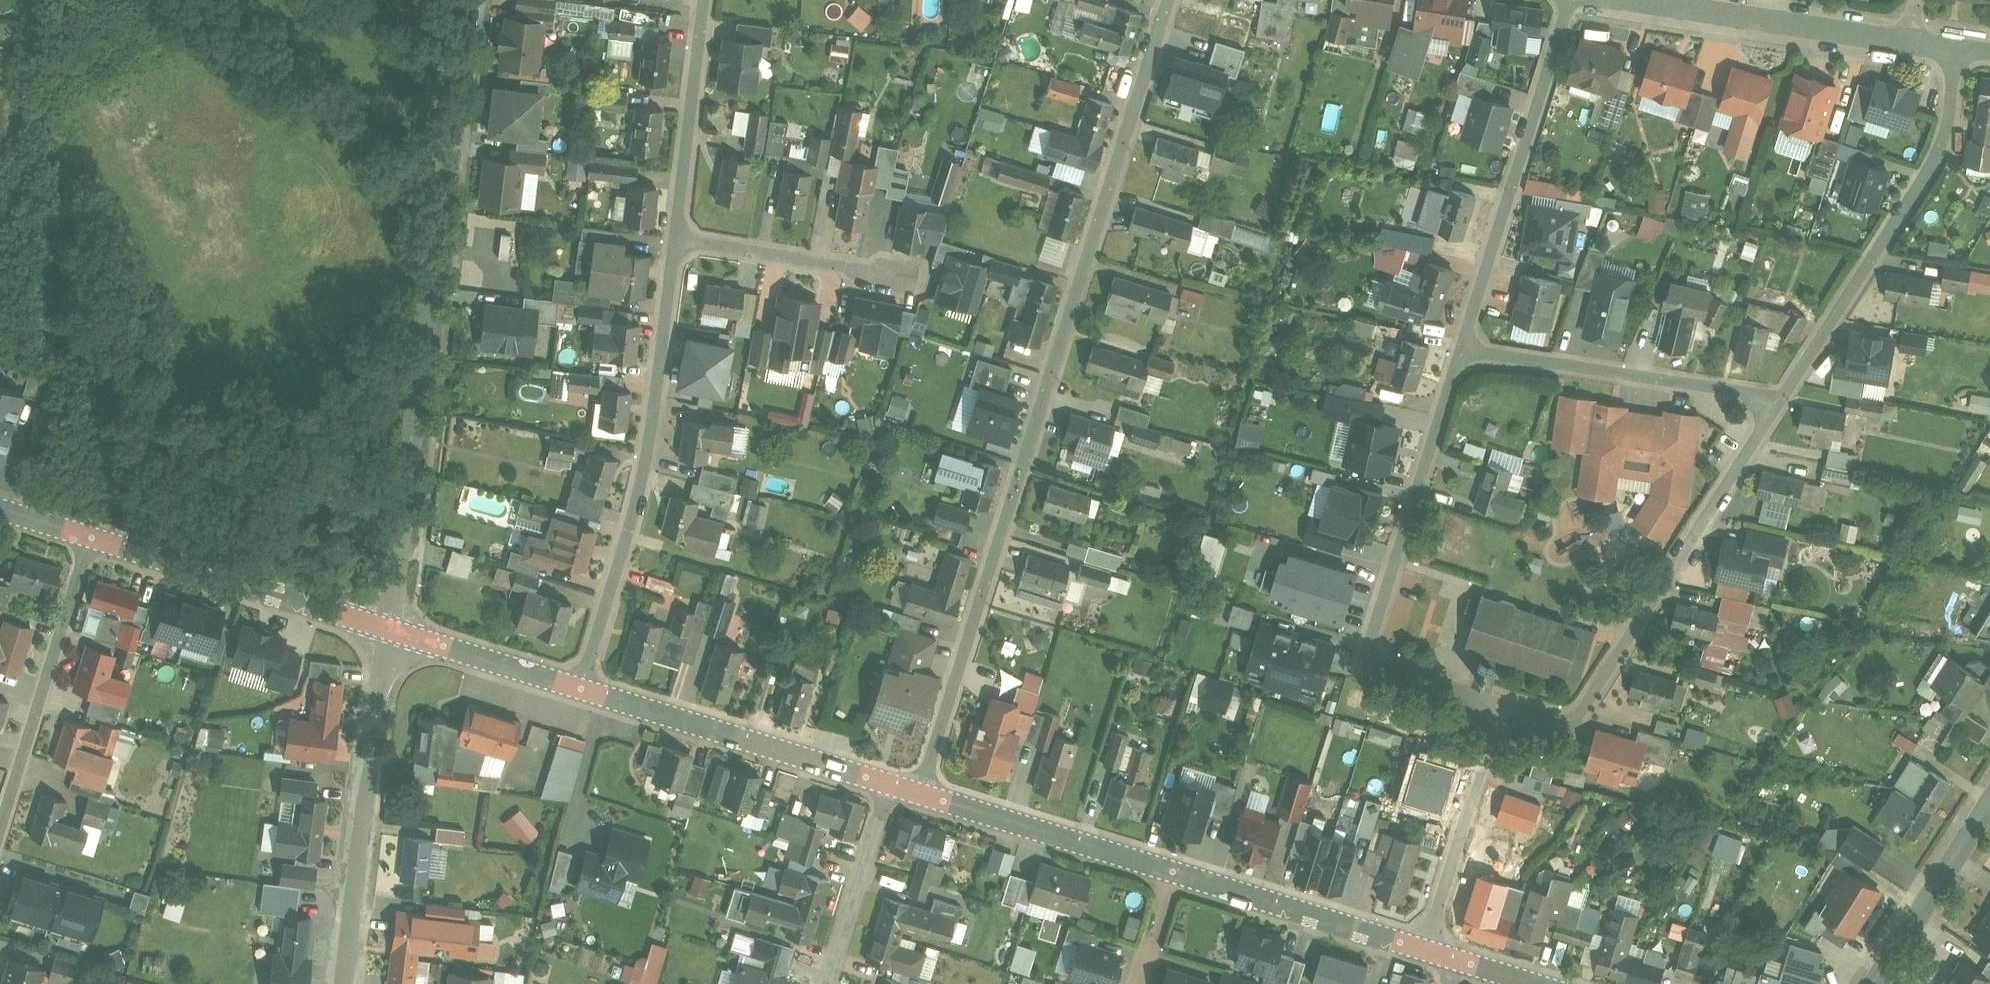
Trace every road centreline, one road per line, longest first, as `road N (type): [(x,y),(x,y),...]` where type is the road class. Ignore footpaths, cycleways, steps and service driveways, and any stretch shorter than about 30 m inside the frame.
road 1 (residential): [(1170,0),(922,795)]
road 2 (residential): [(395,629),(466,0)]
road 3 (residential): [(1497,708),(1576,718),(1784,400)]
road 4 (residential): [(676,240),(639,497),(584,688)]
road 5 (residential): [(1468,348),(1374,655),(1387,668),(1497,708)]
road 6 (residential): [(1784,400),(1942,152),(1959,50)]
road 7 (residential): [(1570,0),(1468,348)]
road 8 (residential): [(347,983),(395,629)]
road 9 (residential): [(1468,348),(1784,400)]
road 10 (residential): [(584,688),(889,783)]
road 11 (residential): [(91,536),(395,629)]
road 12 (residential): [(0,832),(91,536)]
road 13 (residential): [(1637,0),(1913,43)]
road 14 (residential): [(1168,870),(1430,952)]
road 15 (residential): [(922,795),(1168,870)]
road 16 (residential): [(1497,708),(1430,952)]
road 17 (residential): [(697,0),(676,240)]
road 18 (residential): [(676,240),(891,275)]
road 19 (residential): [(889,783),(826,983)]
road 20 (residential): [(395,629),(584,688)]
road 21 (residential): [(1989,819),(1881,983)]

